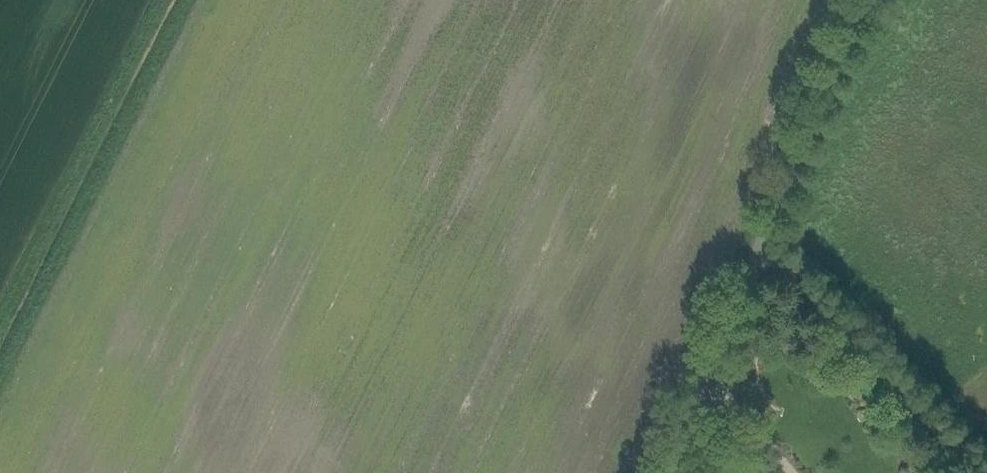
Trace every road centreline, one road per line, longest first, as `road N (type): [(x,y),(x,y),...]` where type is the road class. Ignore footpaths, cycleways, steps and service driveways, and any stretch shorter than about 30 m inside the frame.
road 1 (unclassified): [(657,472),(826,50),(856,0)]
road 2 (track): [(751,239),(978,472)]

